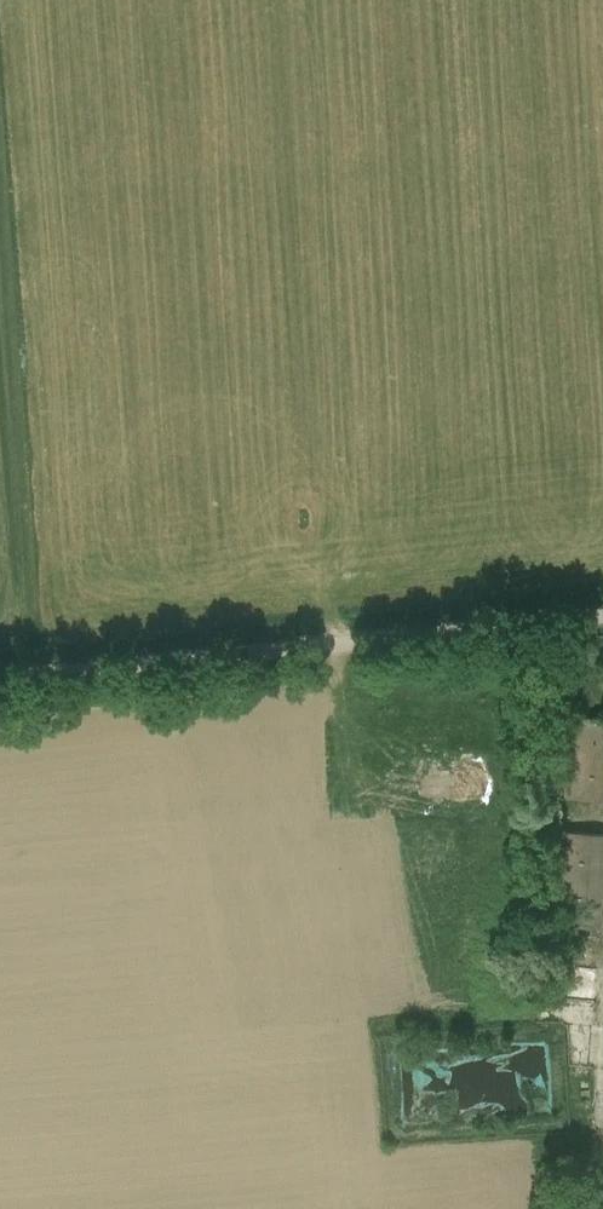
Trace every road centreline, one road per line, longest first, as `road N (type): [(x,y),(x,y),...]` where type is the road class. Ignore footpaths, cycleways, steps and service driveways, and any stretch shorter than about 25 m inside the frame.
road 1 (unclassified): [(0,683),(602,613)]

